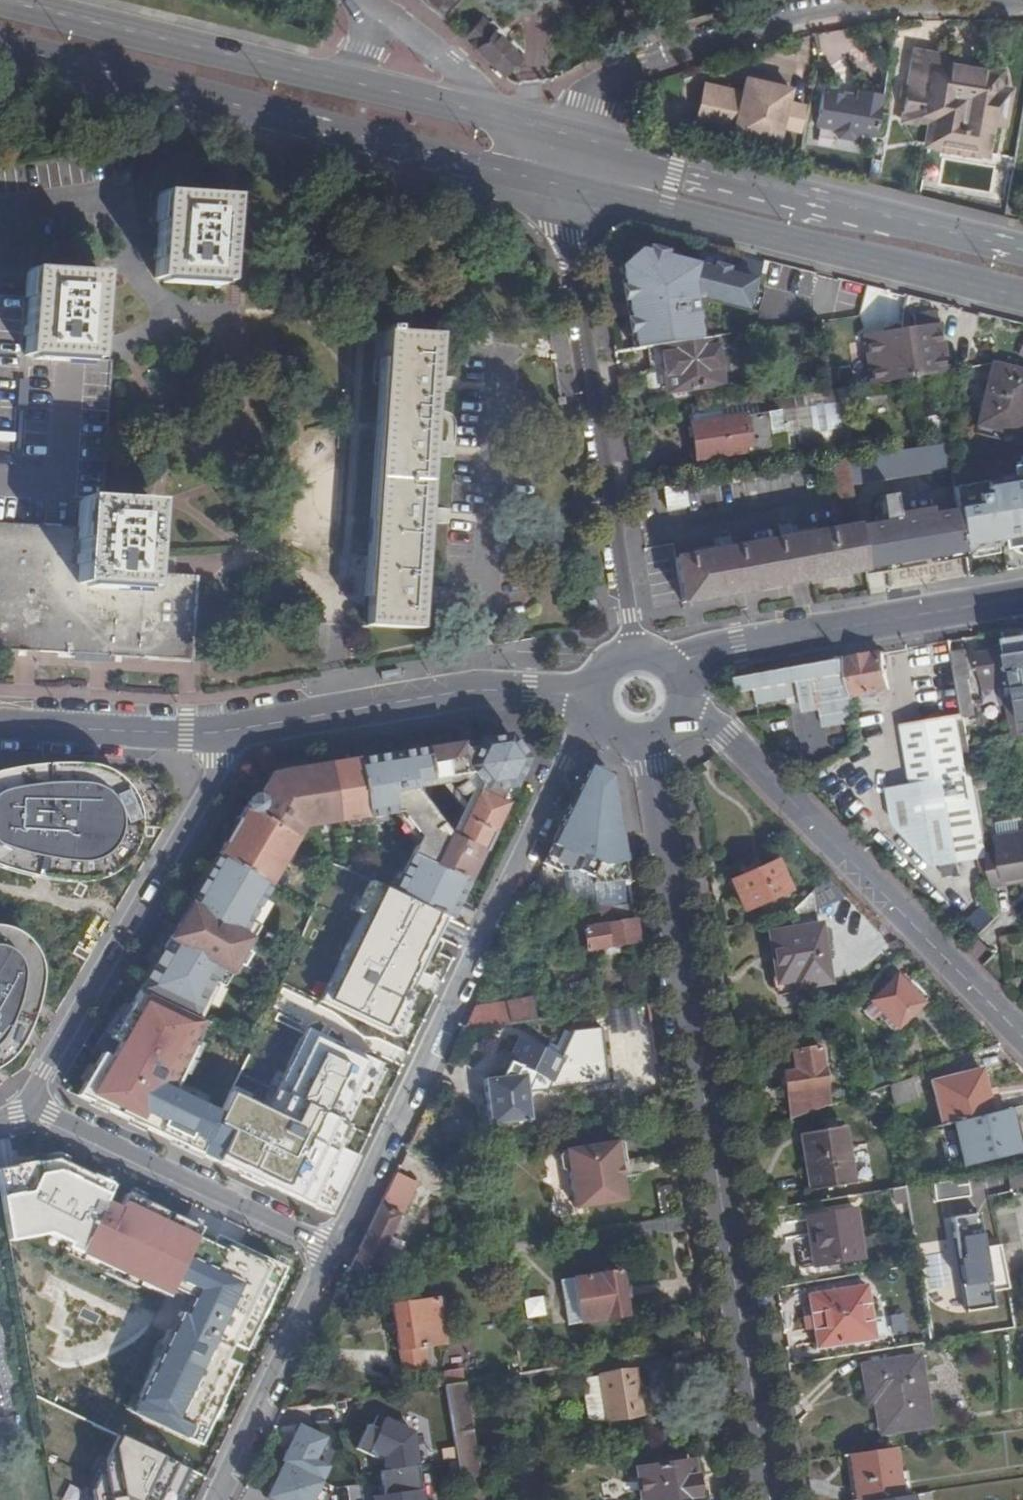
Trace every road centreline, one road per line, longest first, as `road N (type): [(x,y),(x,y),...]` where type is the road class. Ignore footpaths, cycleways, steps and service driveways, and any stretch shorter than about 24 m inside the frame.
road 1 (tertiary): [(771,1499),(649,735)]
road 2 (residential): [(605,715),(575,740),(335,1248)]
road 3 (primary): [(0,46),(545,181)]
road 4 (primary): [(545,181),(1022,293)]
road 5 (residential): [(545,181),(587,308),(638,658)]
road 6 (primary): [(1022,252),(554,139)]
road 7 (residential): [(1022,1038),(726,734),(678,704)]
road 8 (residential): [(240,725),(27,1100)]
road 9 (residential): [(921,0),(774,22),(636,68),(598,90),(554,139)]
road 10 (tertiary): [(602,685),(461,692),(240,725)]
road 11 (tertiary): [(1022,598),(737,647),(668,671)]
road 12 (primary): [(351,81),(8,0)]
road 13 (residential): [(335,1248),(27,1100)]
road 14 (residential): [(335,1248),(220,1499)]
road 15 (tertiary): [(240,725),(0,723)]
road 16 (residential): [(375,1),(524,124)]
road 17 (primary): [(524,124),(351,81)]

